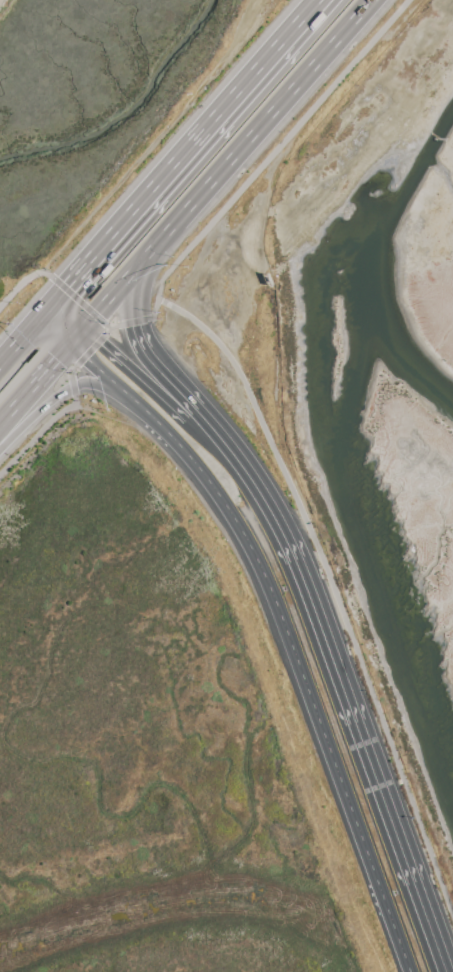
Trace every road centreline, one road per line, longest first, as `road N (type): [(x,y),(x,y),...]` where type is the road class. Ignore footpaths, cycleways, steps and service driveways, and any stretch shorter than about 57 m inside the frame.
road 1 (primary): [(85,356),(194,459),(247,535),(412,971)]
road 2 (primary): [(441,971),(289,556),(244,478),(178,404)]
road 3 (motorway): [(130,279),(375,0)]
road 4 (motorway): [(205,134),(67,290)]
road 5 (motorway): [(323,0),(205,134)]

